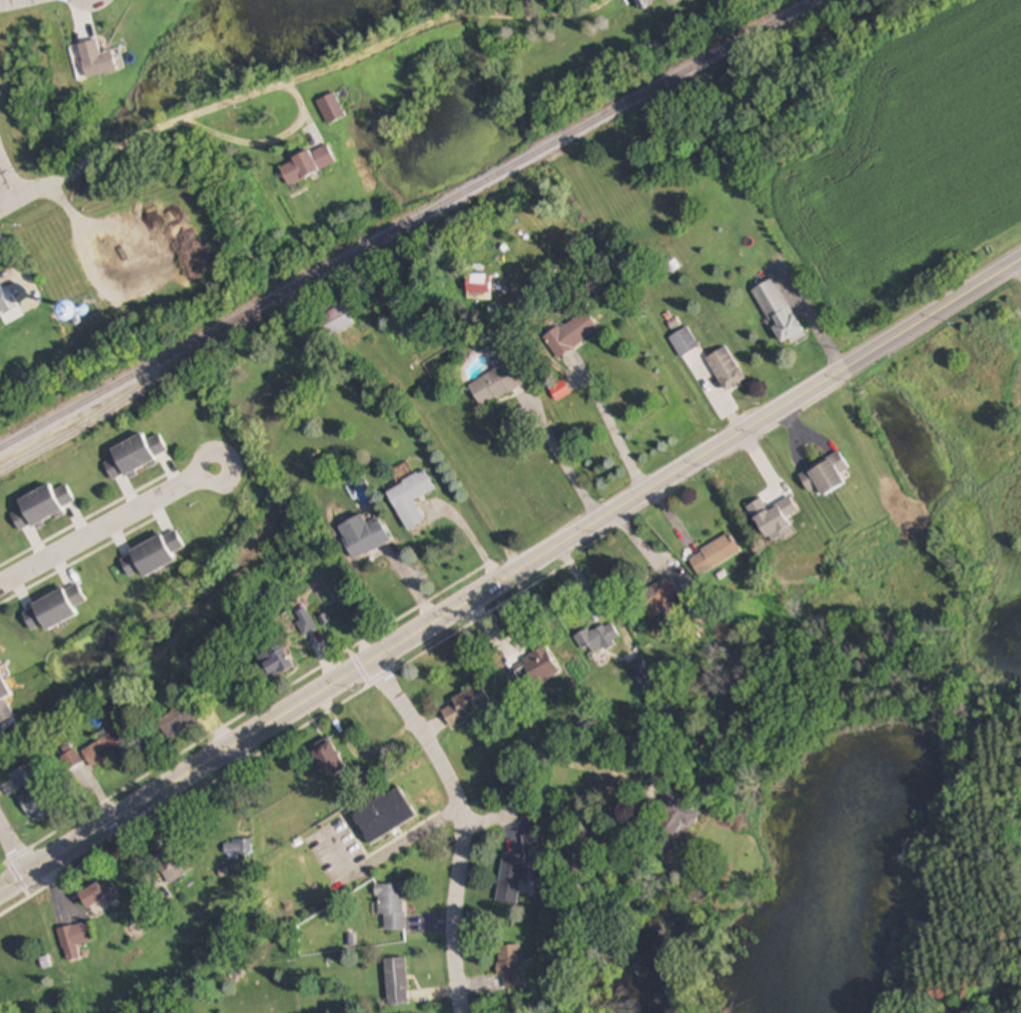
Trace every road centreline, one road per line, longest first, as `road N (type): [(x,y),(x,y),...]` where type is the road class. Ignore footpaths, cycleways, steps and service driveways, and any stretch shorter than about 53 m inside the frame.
road 1 (secondary): [(0,894),(840,372)]
road 2 (residential): [(0,210),(168,120),(462,17)]
road 3 (residential): [(466,1012),(444,765),(375,667)]
road 4 (residential): [(0,584),(215,468)]
road 5 (secondary): [(840,372),(1020,260)]

